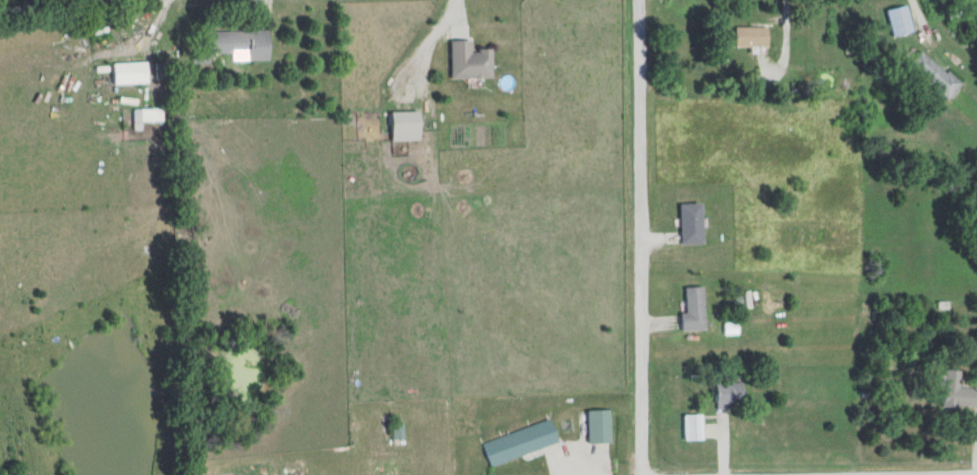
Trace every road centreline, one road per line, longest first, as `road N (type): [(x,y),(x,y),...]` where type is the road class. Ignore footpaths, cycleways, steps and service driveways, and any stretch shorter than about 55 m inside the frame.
road 1 (residential): [(638,0),(646,474)]

